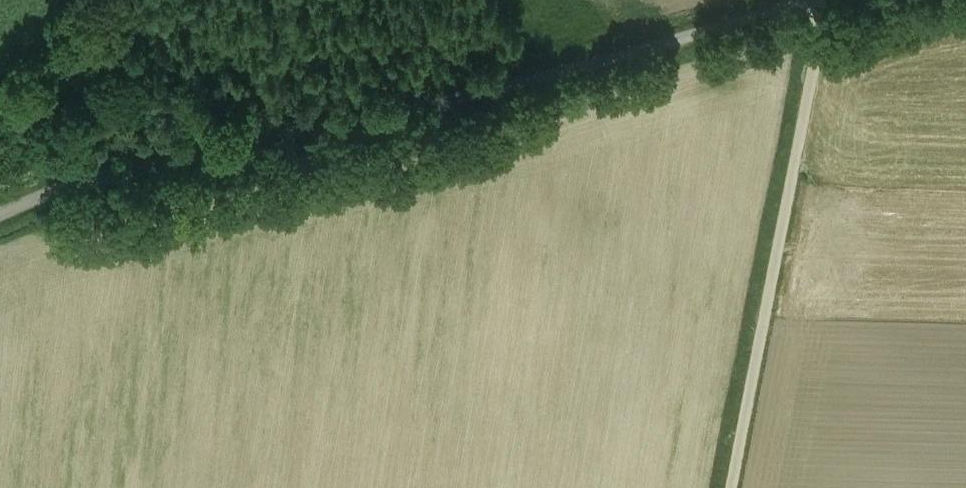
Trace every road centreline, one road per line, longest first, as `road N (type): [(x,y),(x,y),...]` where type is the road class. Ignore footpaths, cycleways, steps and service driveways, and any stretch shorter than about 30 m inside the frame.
road 1 (track): [(811,0),(543,81),(54,193),(0,219)]
road 2 (track): [(731,487),(826,0)]
road 3 (track): [(54,193),(130,0)]

